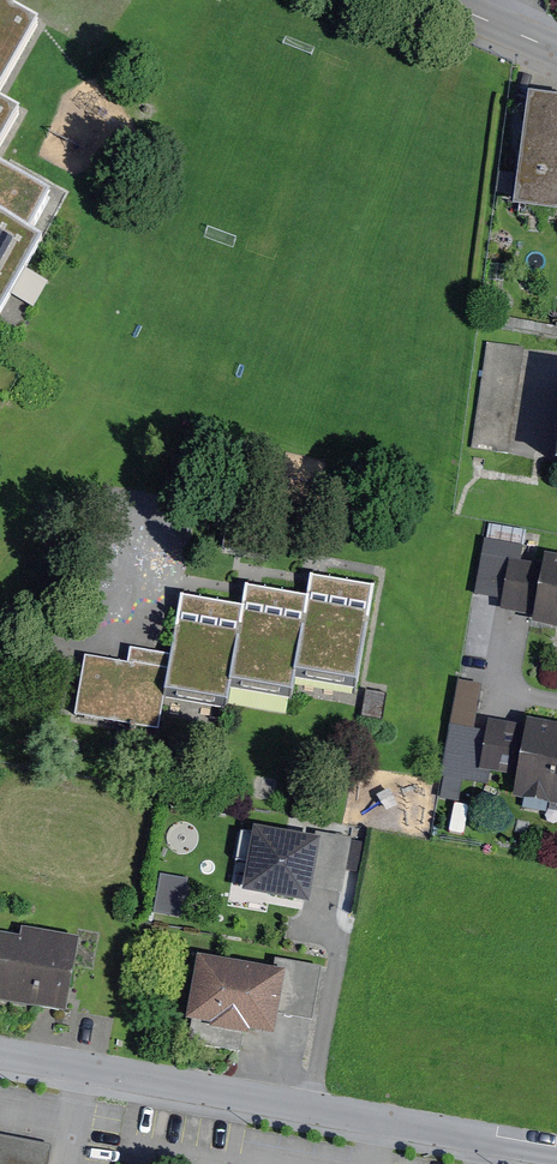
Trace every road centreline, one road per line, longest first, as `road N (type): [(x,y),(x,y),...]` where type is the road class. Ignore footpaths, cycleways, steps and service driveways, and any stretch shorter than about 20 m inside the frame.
road 1 (residential): [(0,1052),(556,1151)]
road 2 (residential): [(556,49),(443,0)]

